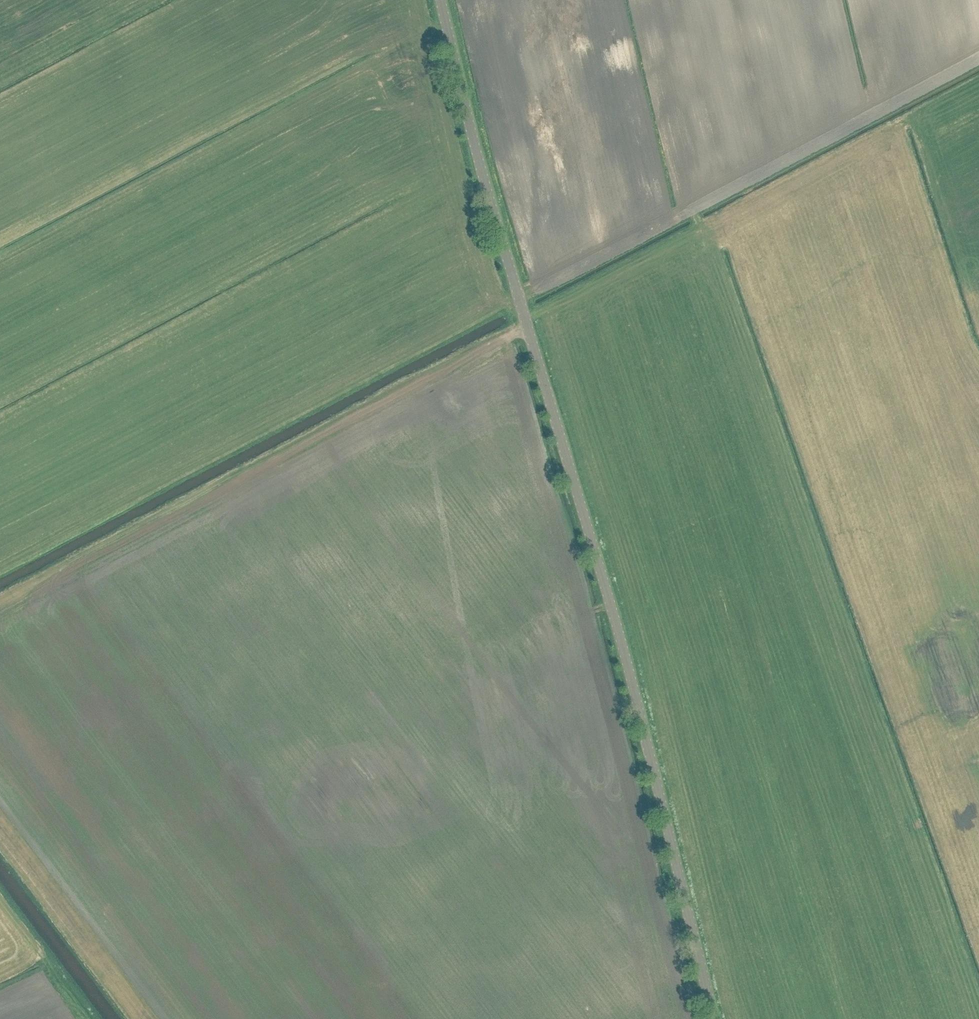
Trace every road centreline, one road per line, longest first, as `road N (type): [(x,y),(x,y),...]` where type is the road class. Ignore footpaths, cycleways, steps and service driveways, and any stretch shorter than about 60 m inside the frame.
road 1 (unclassified): [(711,1018),(617,638),(476,154),(439,0)]

